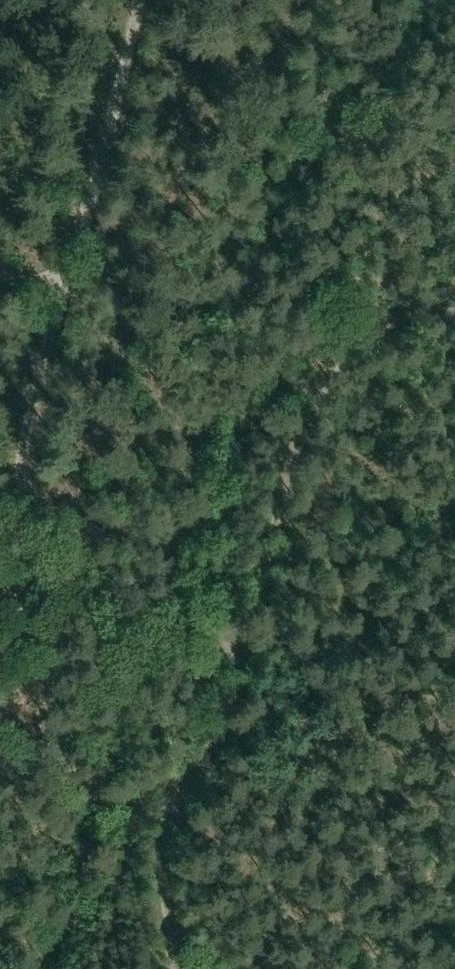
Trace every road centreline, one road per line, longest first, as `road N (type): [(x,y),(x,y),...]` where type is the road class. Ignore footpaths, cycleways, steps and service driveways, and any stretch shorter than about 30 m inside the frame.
road 1 (track): [(58,285),(21,461),(27,534),(48,569),(78,591),(142,623),(242,643)]
road 2 (track): [(242,643),(312,393),(357,340),(424,308),(454,306)]
road 3 (track): [(0,272),(58,285),(131,0)]
road 4 (track): [(173,968),(166,951),(165,850),(242,643)]

